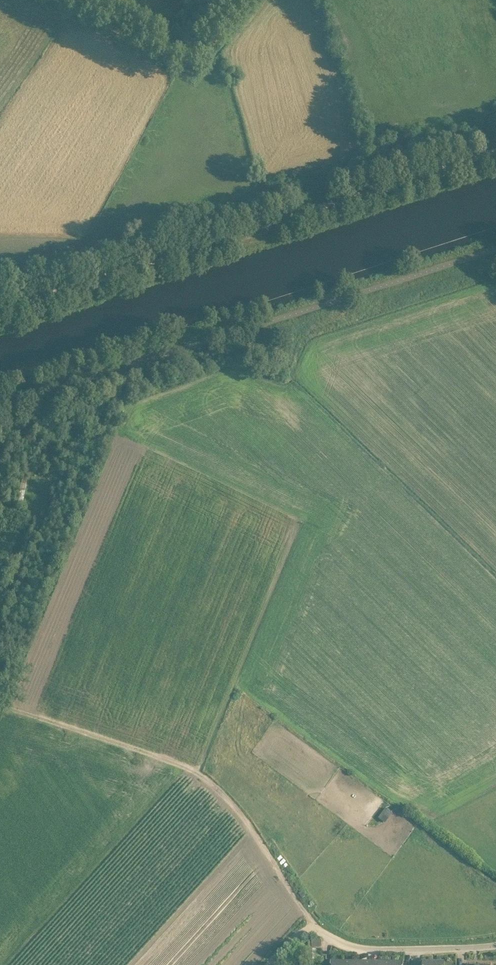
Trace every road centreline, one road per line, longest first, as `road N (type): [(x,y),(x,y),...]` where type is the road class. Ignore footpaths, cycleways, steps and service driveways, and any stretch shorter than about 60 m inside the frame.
road 1 (track): [(495,150),(0,312)]
road 2 (track): [(0,705),(190,774),(308,923)]
road 3 (residential): [(269,964),(308,923),(356,950),(495,946)]
road 4 (track): [(253,0),(192,66),(61,0)]

